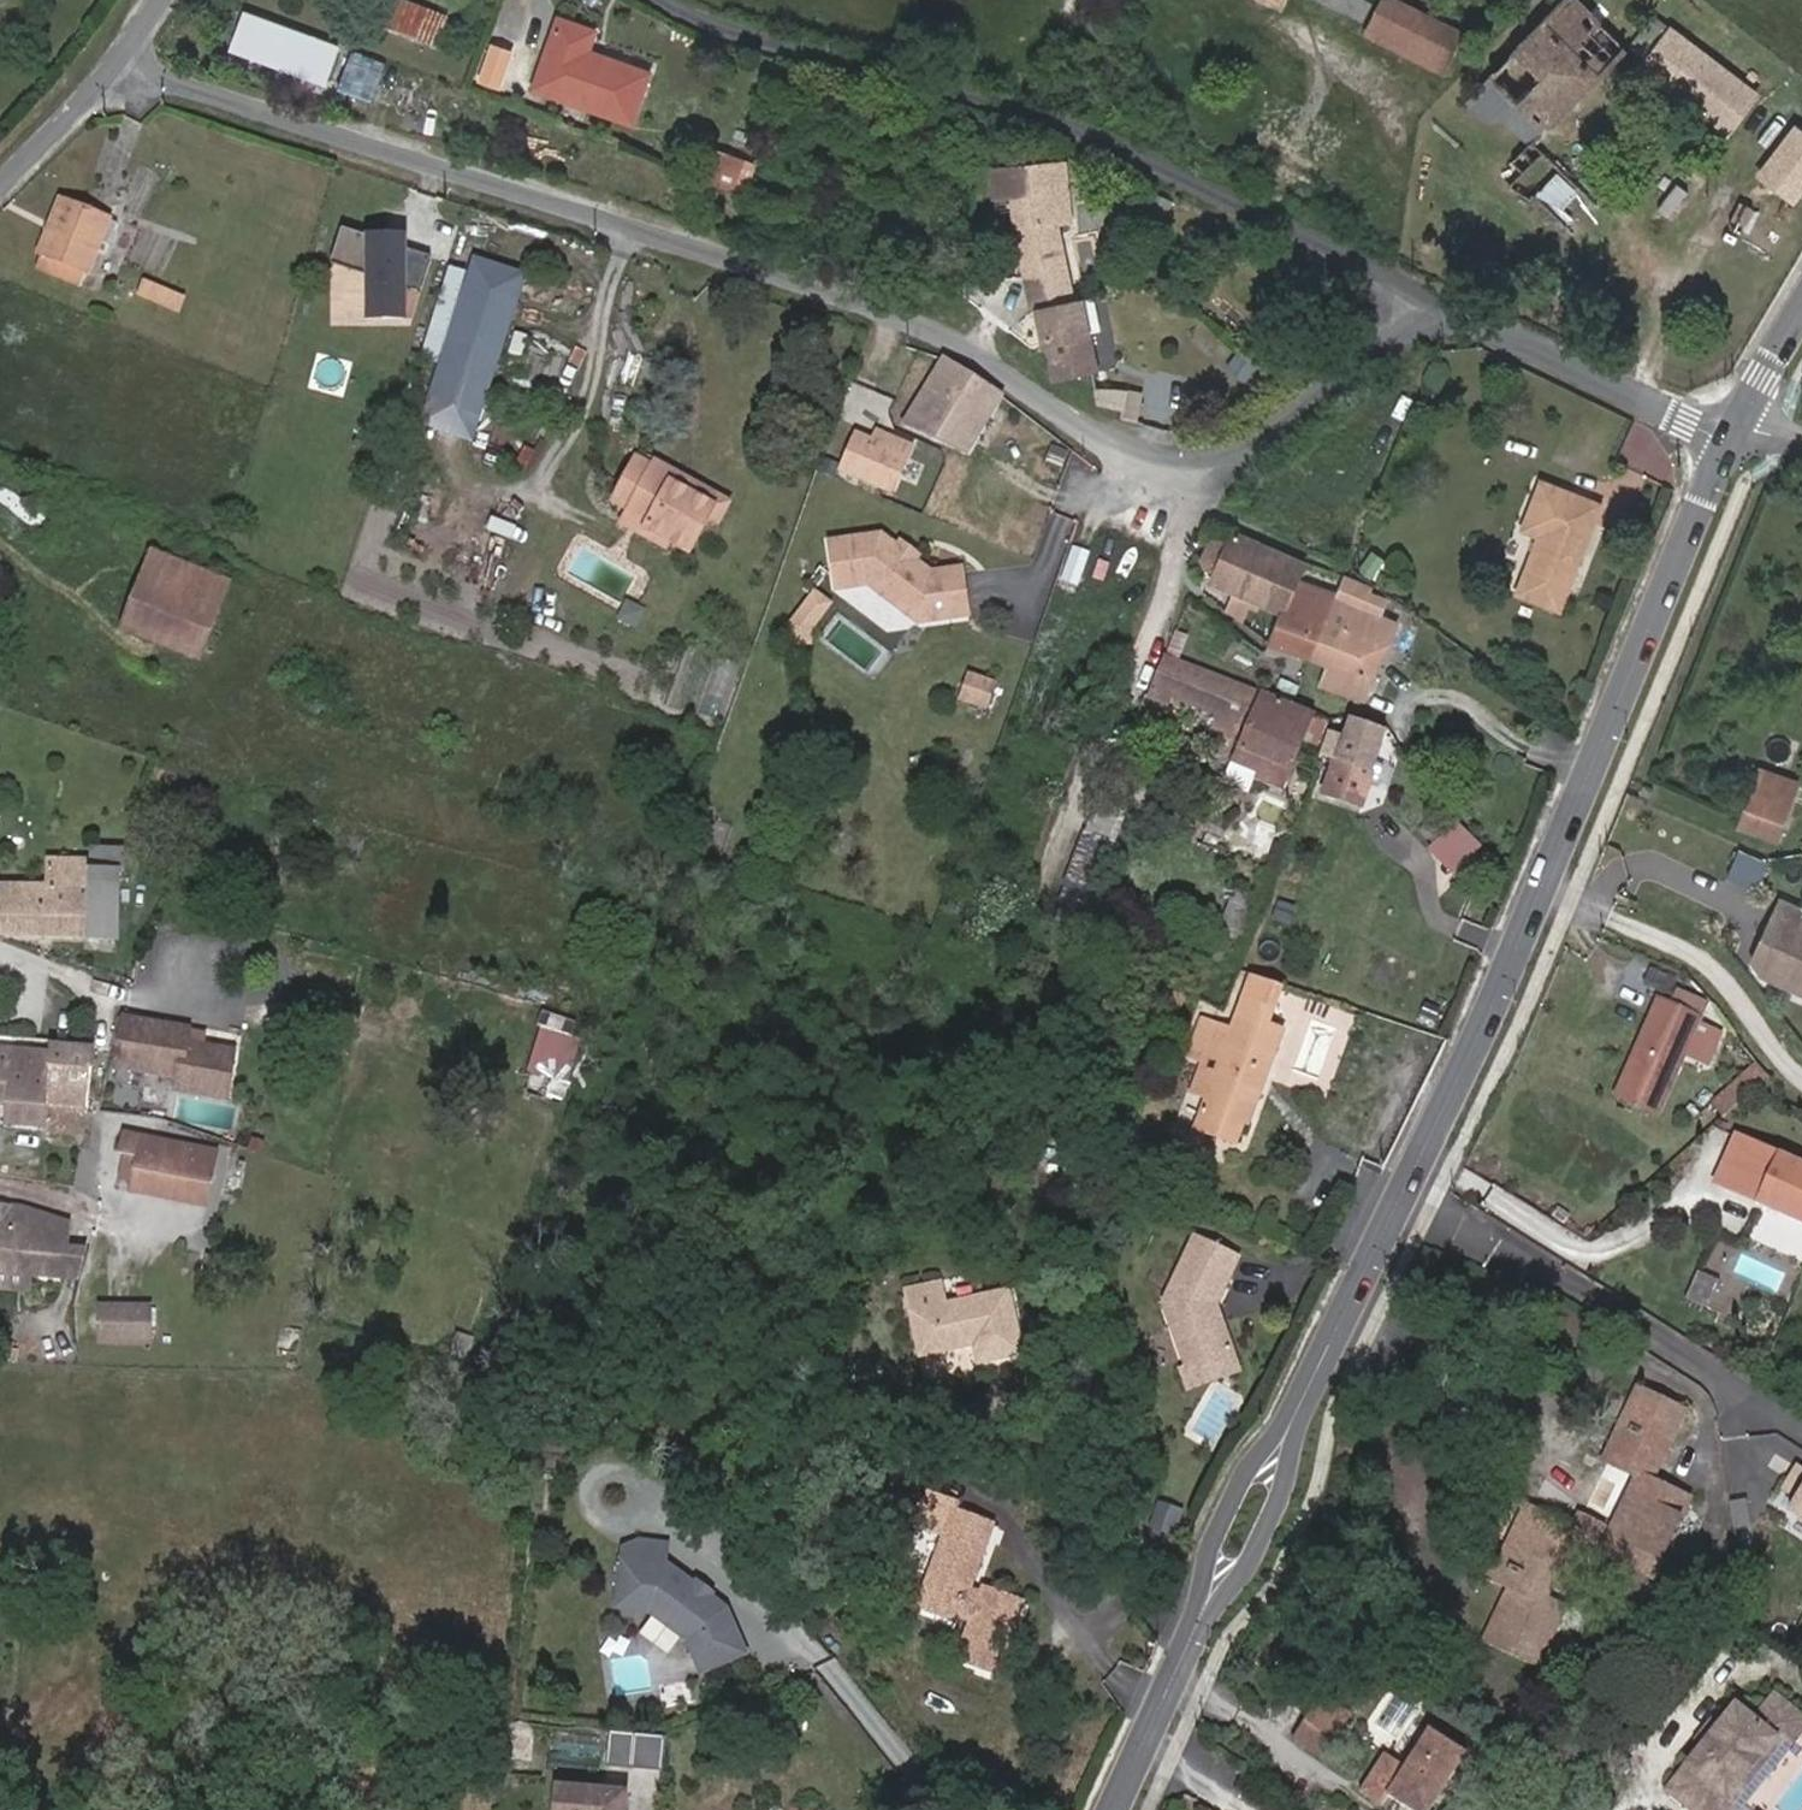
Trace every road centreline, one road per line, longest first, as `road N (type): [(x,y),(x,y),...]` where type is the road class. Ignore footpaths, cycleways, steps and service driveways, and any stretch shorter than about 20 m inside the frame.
road 1 (residential): [(1223,470),(1148,460),(1105,442),(948,341),(123,64)]
road 2 (tertiary): [(1734,434),(1506,982),(1295,1415)]
road 3 (residential): [(663,0),(720,27),(1067,126),(1435,307)]
road 4 (residential): [(1049,871),(1223,470)]
road 5 (residential): [(1435,307),(1683,422),(1734,434)]
road 6 (residential): [(1435,307),(1223,470)]
road 7 (tertiary): [(1198,1626),(1248,1568),(1286,1487),(1295,1415)]
road 8 (tertiary): [(1295,1415),(1251,1469),(1210,1551),(1198,1626)]
road 9 (tertiary): [(1198,1626),(1114,1809)]
road 10 (tertiary): [(0,187),(123,64)]
road 11 (tertiary): [(1801,316),(1734,434)]

